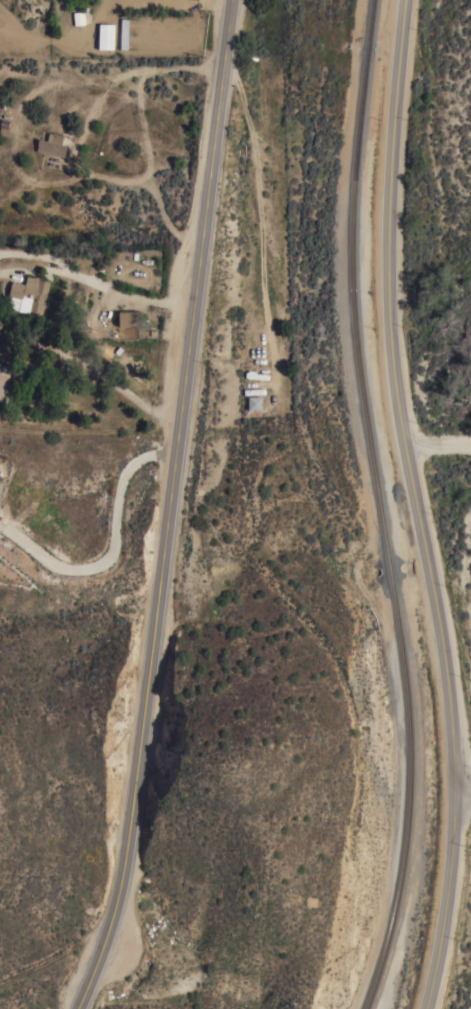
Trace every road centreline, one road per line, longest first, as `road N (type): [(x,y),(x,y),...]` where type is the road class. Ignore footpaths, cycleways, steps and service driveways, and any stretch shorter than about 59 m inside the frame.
road 1 (secondary): [(75,1008),(133,827),(230,0)]
road 2 (residential): [(426,1008),(454,877),(455,792),(449,655),(415,491),(389,253),(408,0)]

